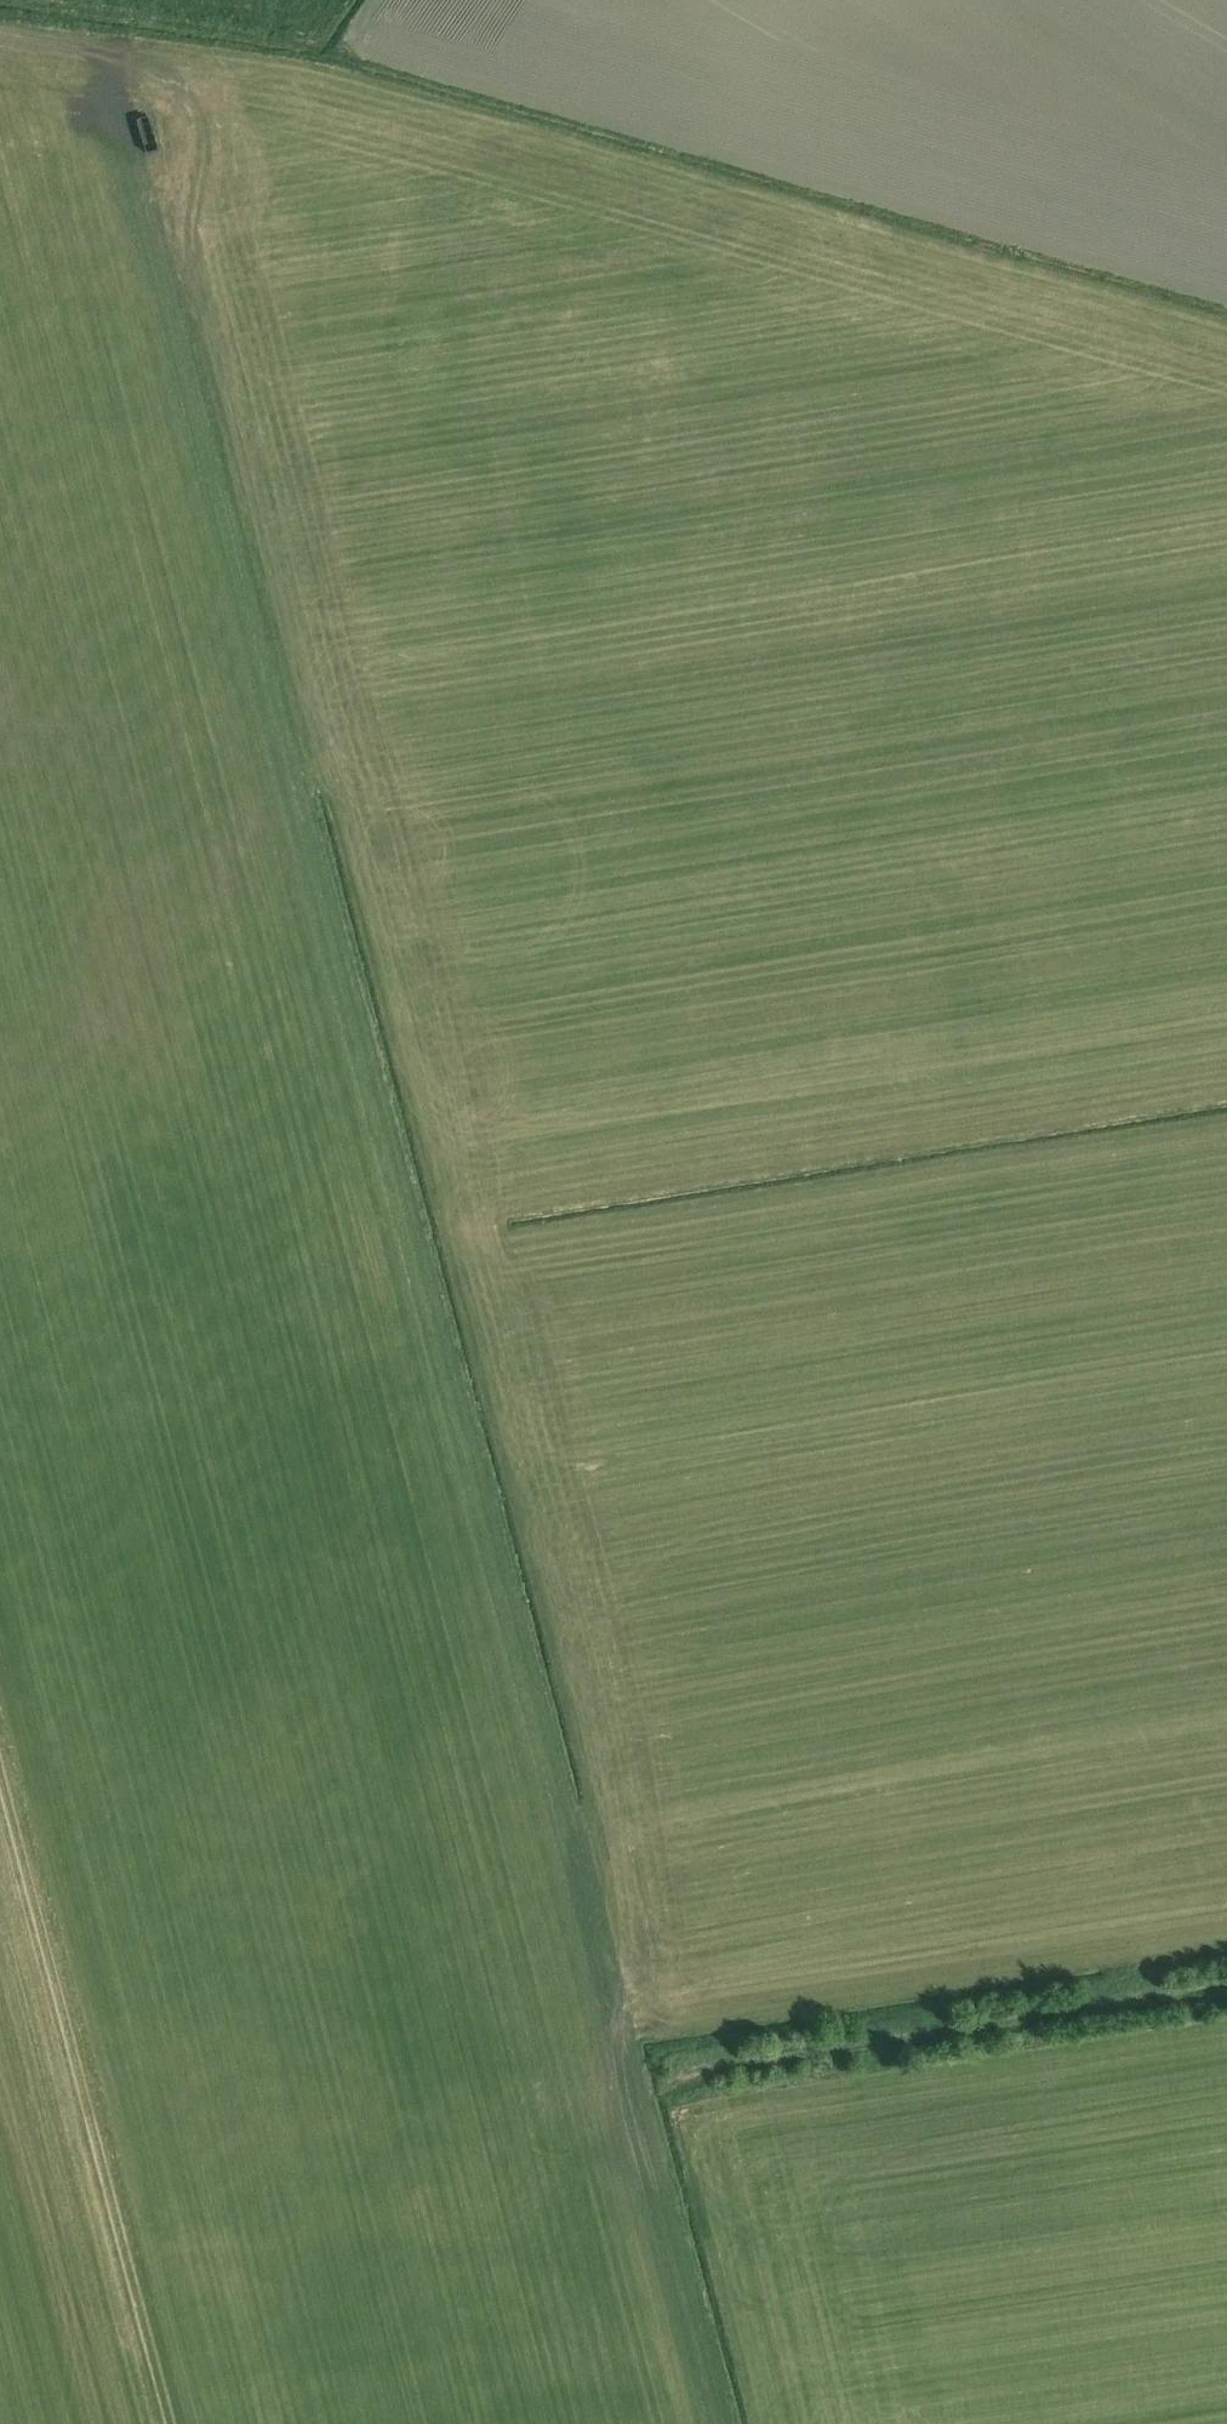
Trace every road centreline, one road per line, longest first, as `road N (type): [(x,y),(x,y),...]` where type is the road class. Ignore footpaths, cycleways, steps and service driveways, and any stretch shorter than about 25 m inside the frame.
road 1 (track): [(1226,1987),(653,2079)]

